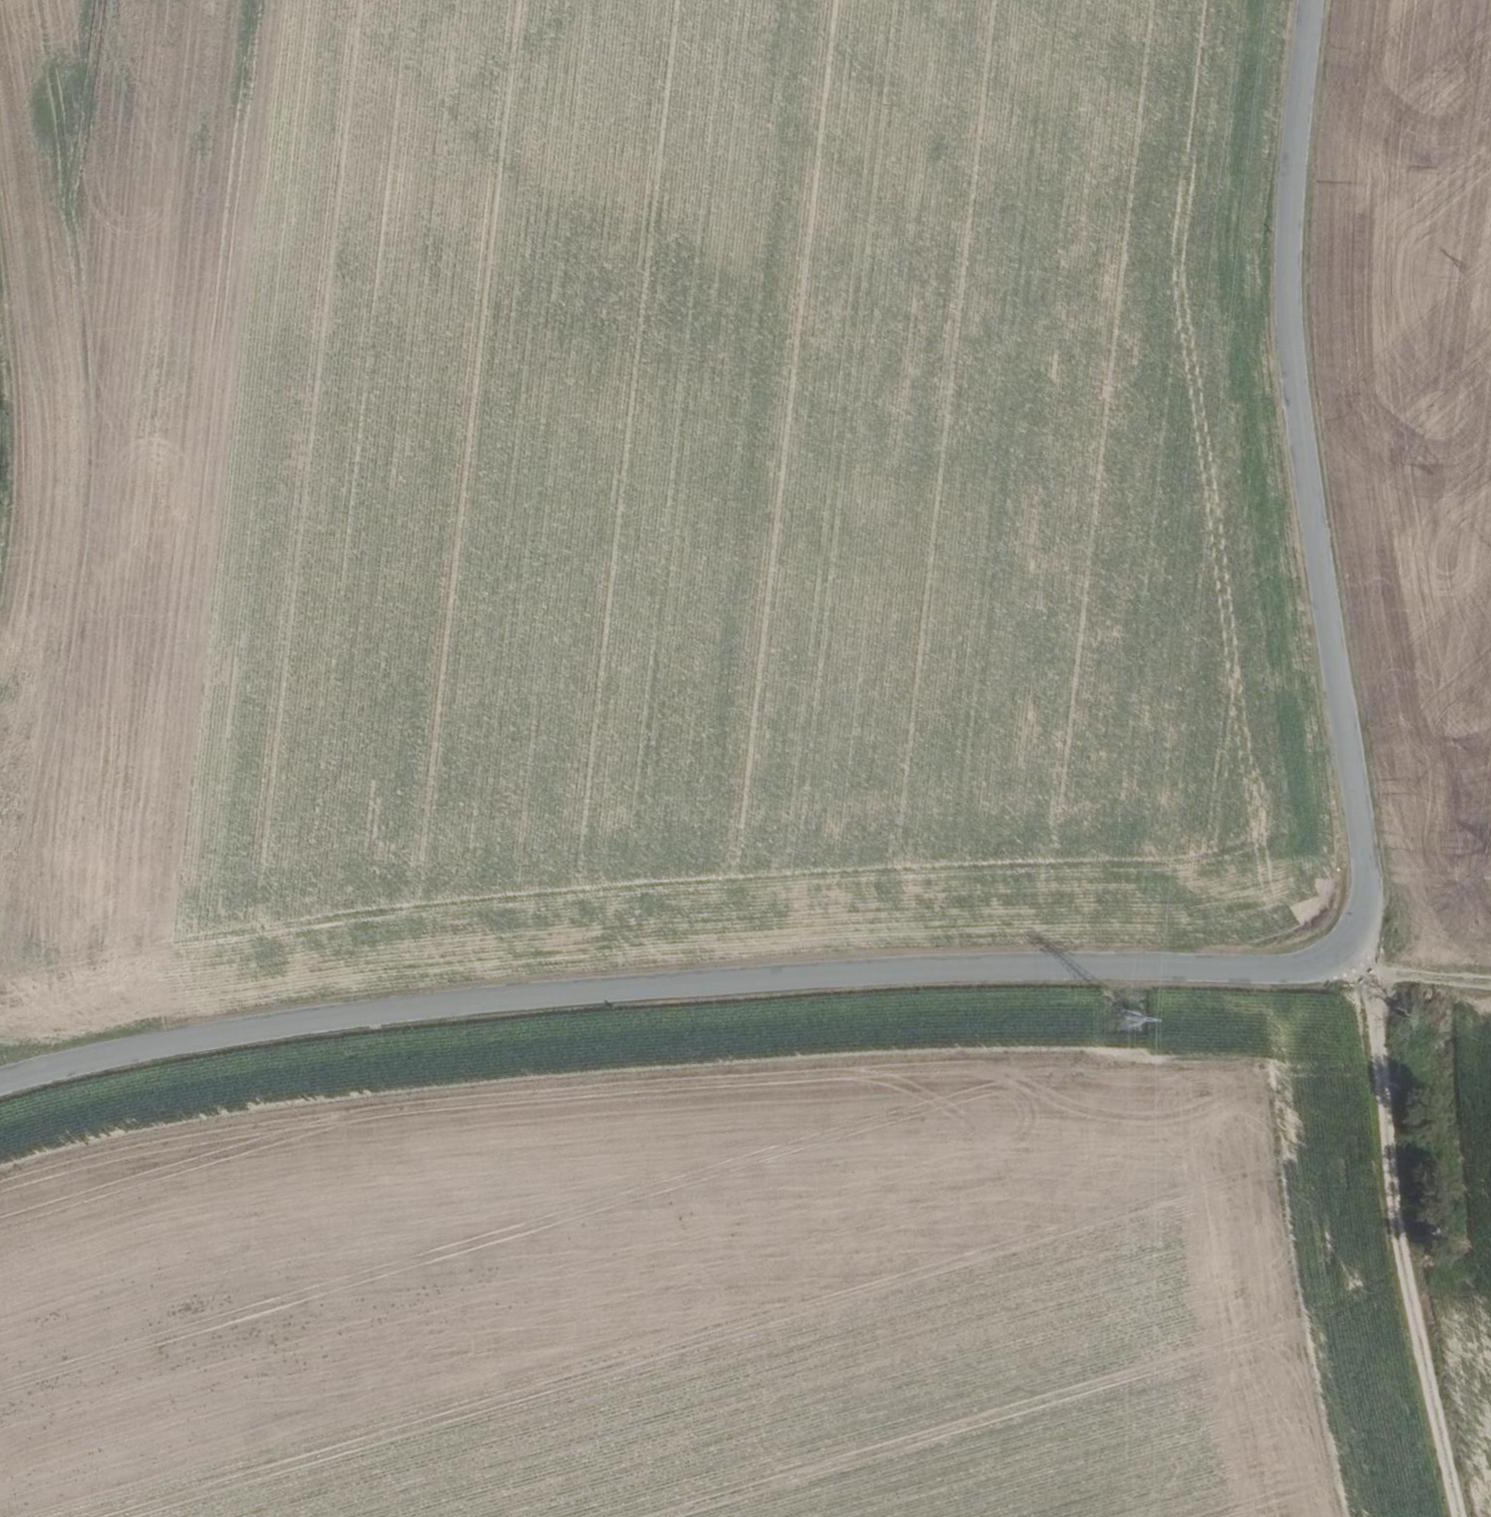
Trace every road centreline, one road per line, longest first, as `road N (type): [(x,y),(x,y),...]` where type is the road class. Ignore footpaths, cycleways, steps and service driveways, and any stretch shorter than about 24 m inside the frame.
road 1 (tertiary): [(1312,0),(1288,262),(1370,899),(1354,948),(1280,972),(997,969),(516,999),(203,1036),(0,1084)]
road 2 (track): [(1461,1516),(1406,1257),(1388,1046),(1354,948)]

